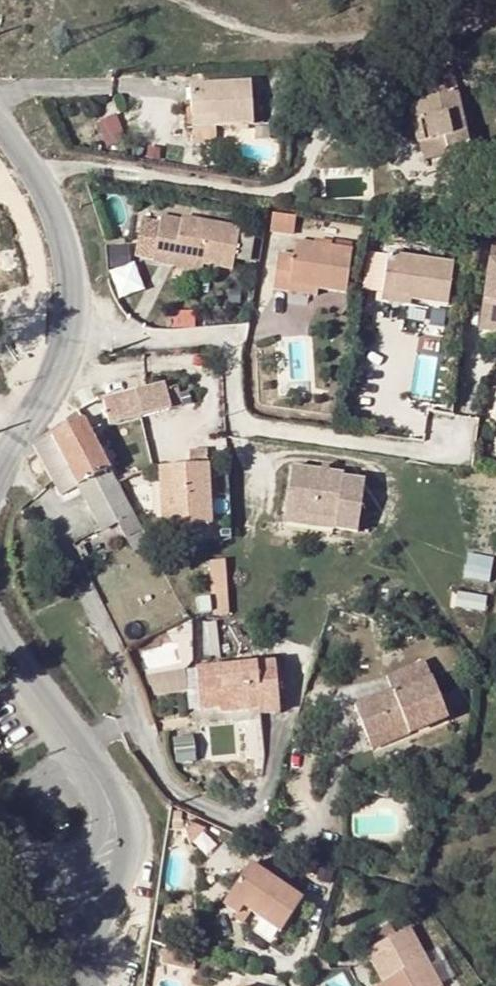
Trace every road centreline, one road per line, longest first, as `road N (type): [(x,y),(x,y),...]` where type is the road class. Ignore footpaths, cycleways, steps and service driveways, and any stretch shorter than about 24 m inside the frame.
road 1 (residential): [(462,417),(455,445),(424,455),(258,427),(236,410),(229,340),(65,332)]
road 2 (tertiary): [(0,649),(103,794),(110,840),(81,915)]
road 3 (tertiary): [(0,129),(49,208),(65,275),(65,332)]
road 4 (tertiary): [(65,332),(15,447)]
road 5 (tertiary): [(81,915),(0,821)]

